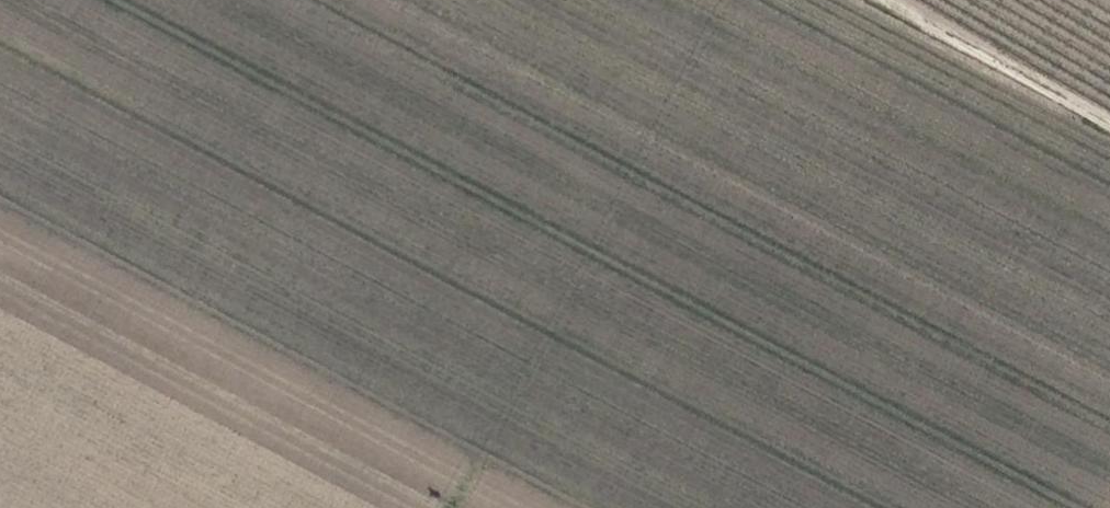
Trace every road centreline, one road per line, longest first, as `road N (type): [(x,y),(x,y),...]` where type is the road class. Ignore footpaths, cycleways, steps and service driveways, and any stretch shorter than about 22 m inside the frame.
road 1 (track): [(872,0),(1109,131)]

